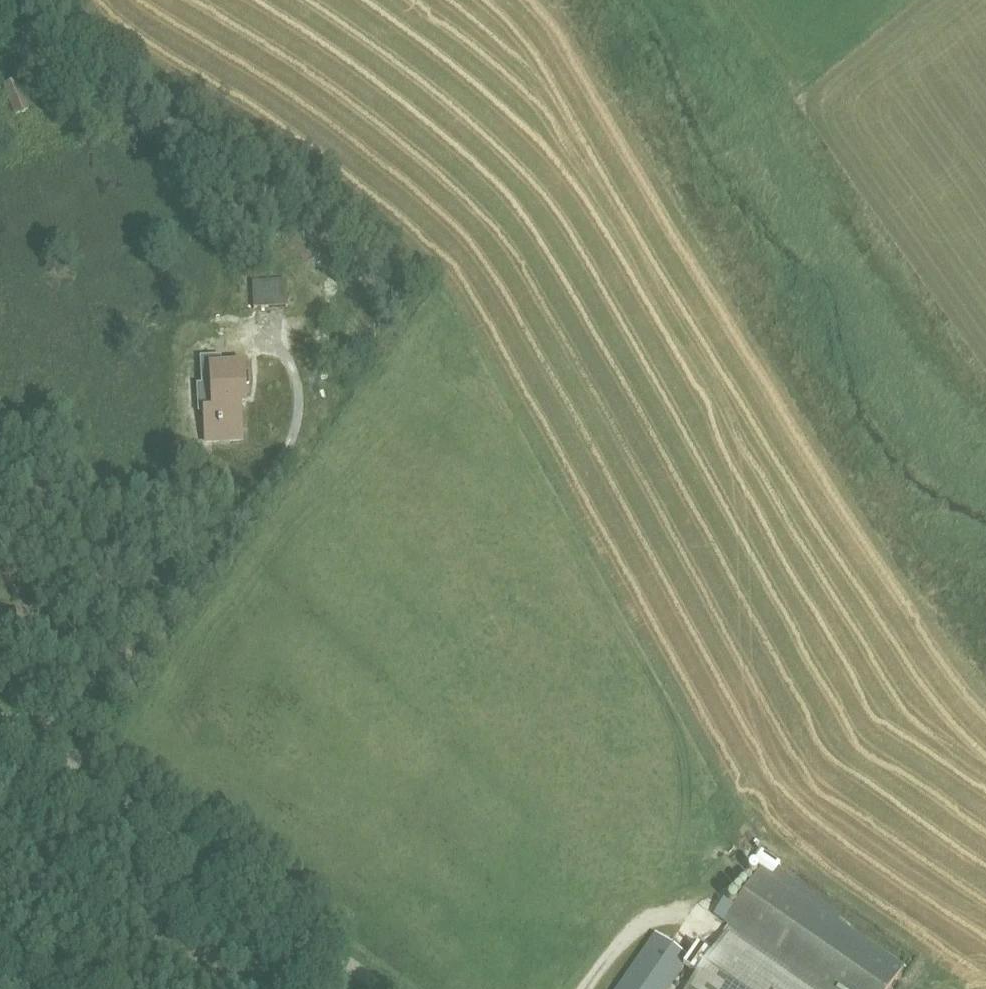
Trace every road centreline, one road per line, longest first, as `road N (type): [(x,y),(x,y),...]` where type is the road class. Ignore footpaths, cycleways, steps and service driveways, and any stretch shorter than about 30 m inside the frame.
road 1 (track): [(385,988),(0,721)]

